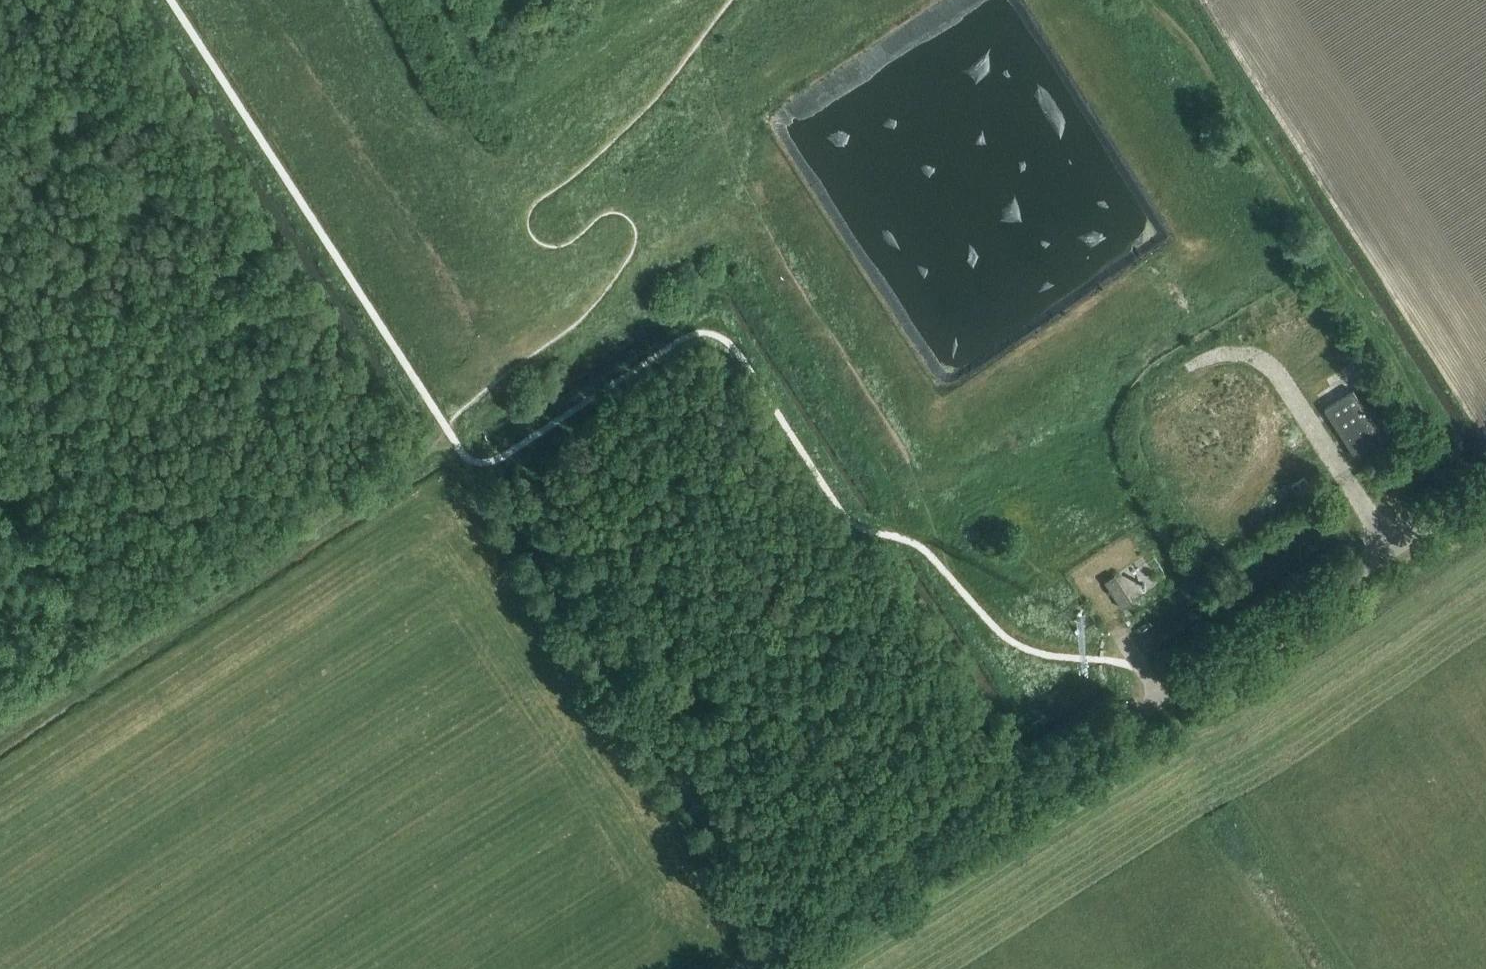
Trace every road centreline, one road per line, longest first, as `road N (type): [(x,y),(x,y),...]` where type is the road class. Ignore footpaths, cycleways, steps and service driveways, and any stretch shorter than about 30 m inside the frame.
road 1 (unclassified): [(746,968),(1485,491)]

